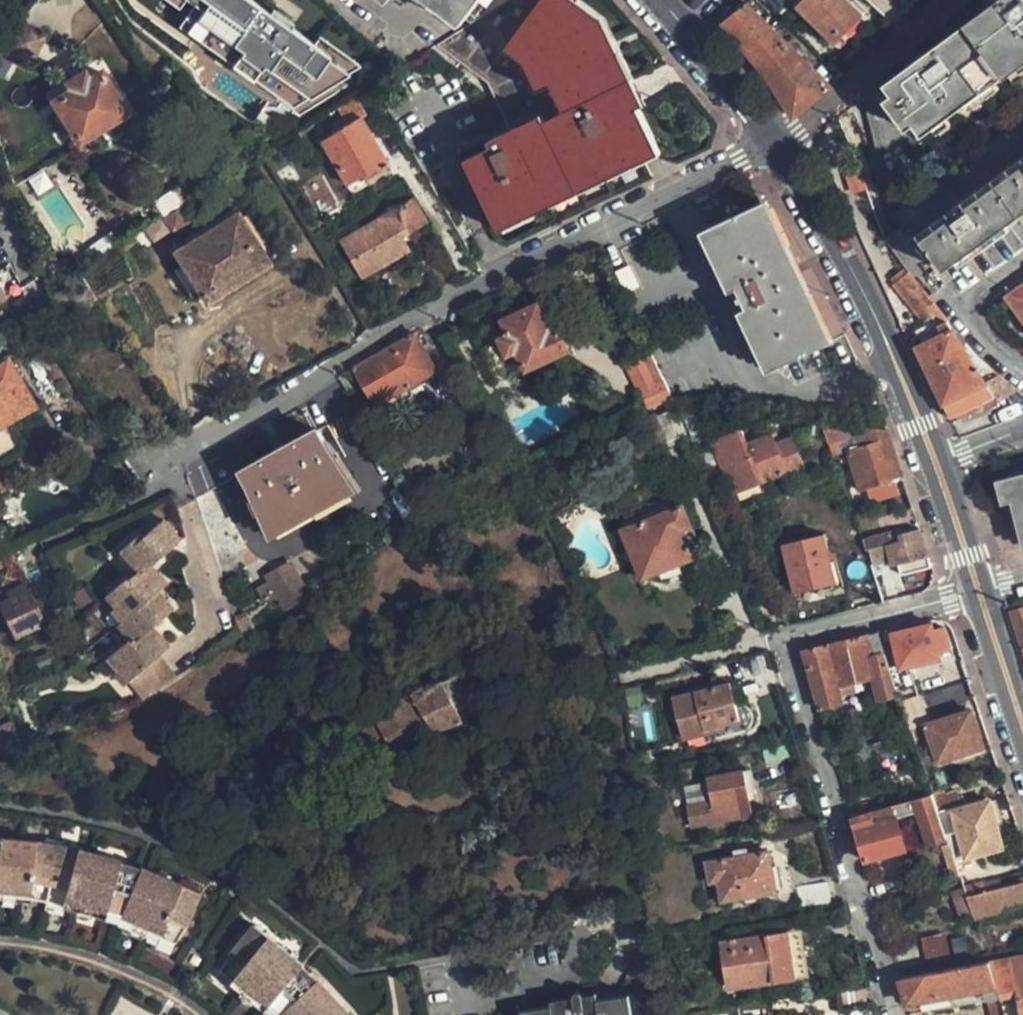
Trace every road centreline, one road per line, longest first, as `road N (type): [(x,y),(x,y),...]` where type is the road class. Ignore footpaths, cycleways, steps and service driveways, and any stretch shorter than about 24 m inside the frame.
road 1 (residential): [(149,470),(221,437),(386,336),(781,148)]
road 2 (residential): [(898,1014),(787,642),(979,591)]
road 3 (tertiary): [(781,148),(868,302),(936,459)]
road 4 (residential): [(781,148),(957,0)]
road 5 (tertiary): [(658,0),(781,148)]
road 6 (residential): [(1022,263),(970,299),(963,325),(1022,369)]
road 7 (tertiary): [(979,591),(1022,730)]
road 8 (tertiary): [(936,459),(979,591)]

